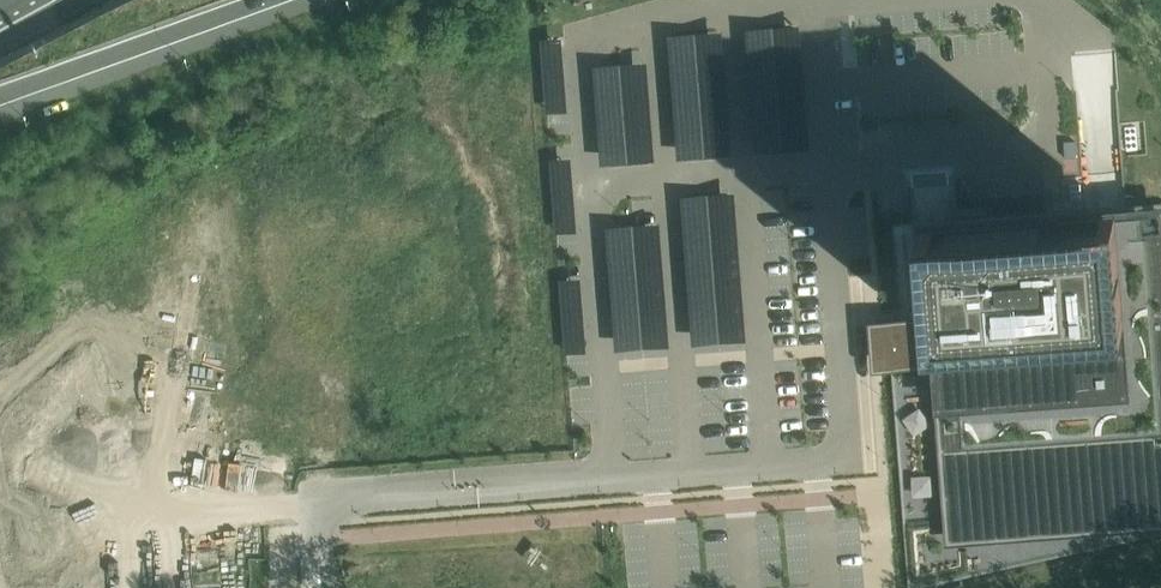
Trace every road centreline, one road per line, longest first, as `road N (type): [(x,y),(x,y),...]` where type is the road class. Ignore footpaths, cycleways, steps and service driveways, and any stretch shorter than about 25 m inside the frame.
road 1 (unclassified): [(315,500),(299,171)]
road 2 (motorway): [(0,106),(294,0)]

